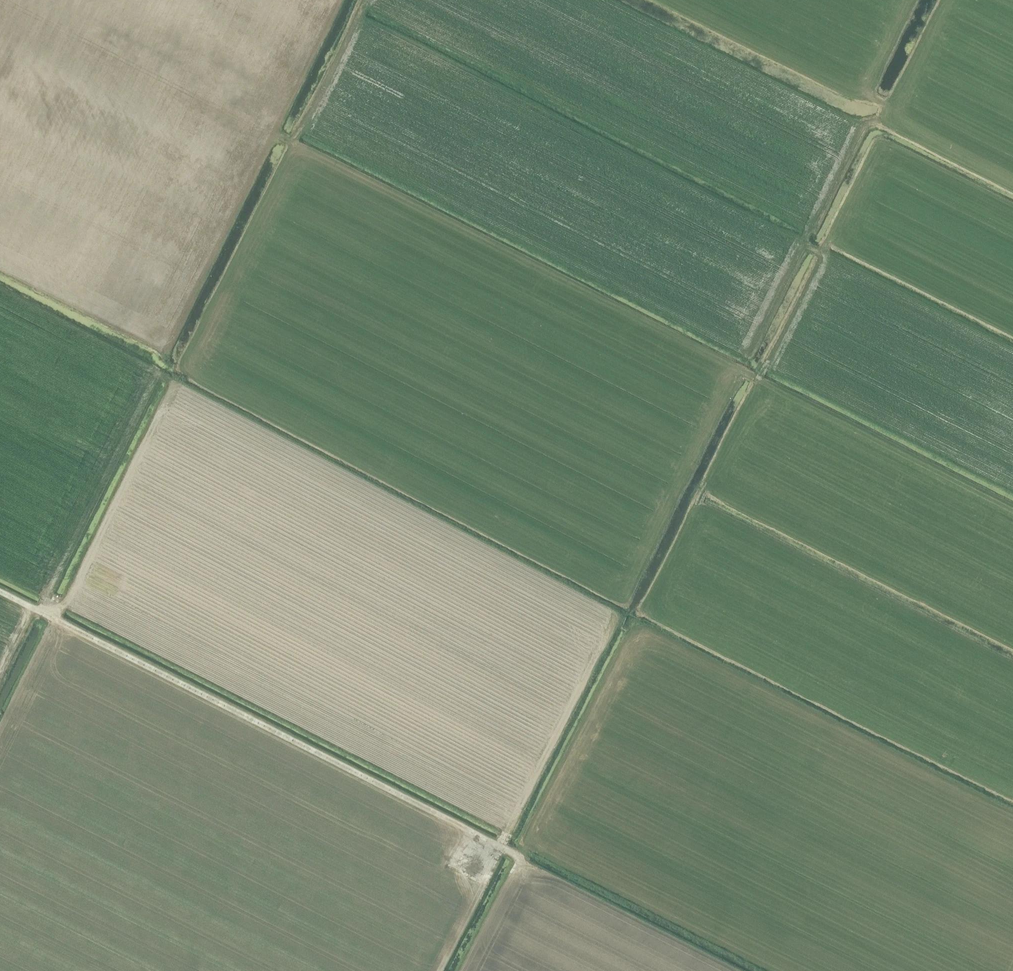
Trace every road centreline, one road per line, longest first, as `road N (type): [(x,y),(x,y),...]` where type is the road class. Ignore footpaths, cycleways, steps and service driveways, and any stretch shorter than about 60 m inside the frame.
road 1 (track): [(465,970),(519,859),(0,593)]
road 2 (track): [(742,374),(1012,514)]

